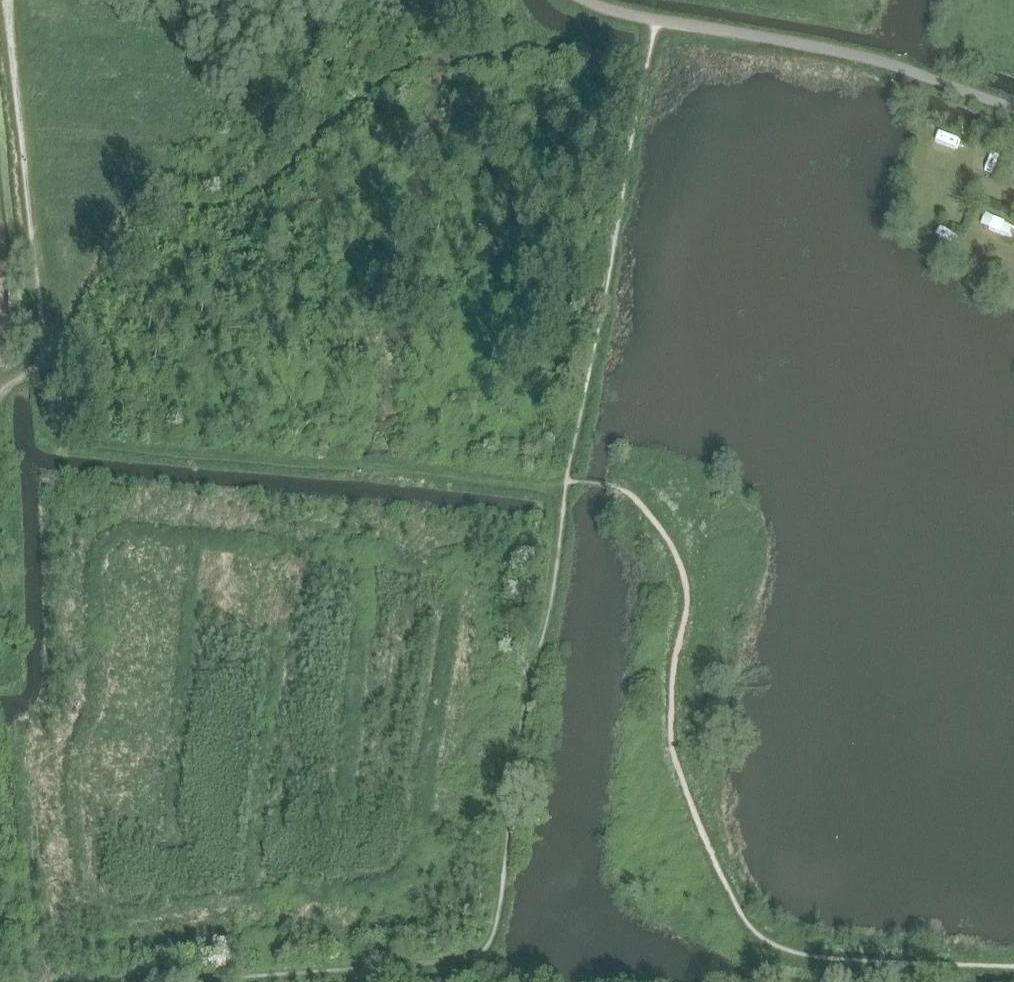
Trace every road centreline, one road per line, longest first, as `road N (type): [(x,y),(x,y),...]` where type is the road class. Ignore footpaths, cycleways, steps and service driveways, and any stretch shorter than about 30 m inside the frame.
road 1 (unclassified): [(584,0),(886,63),(1013,108)]

